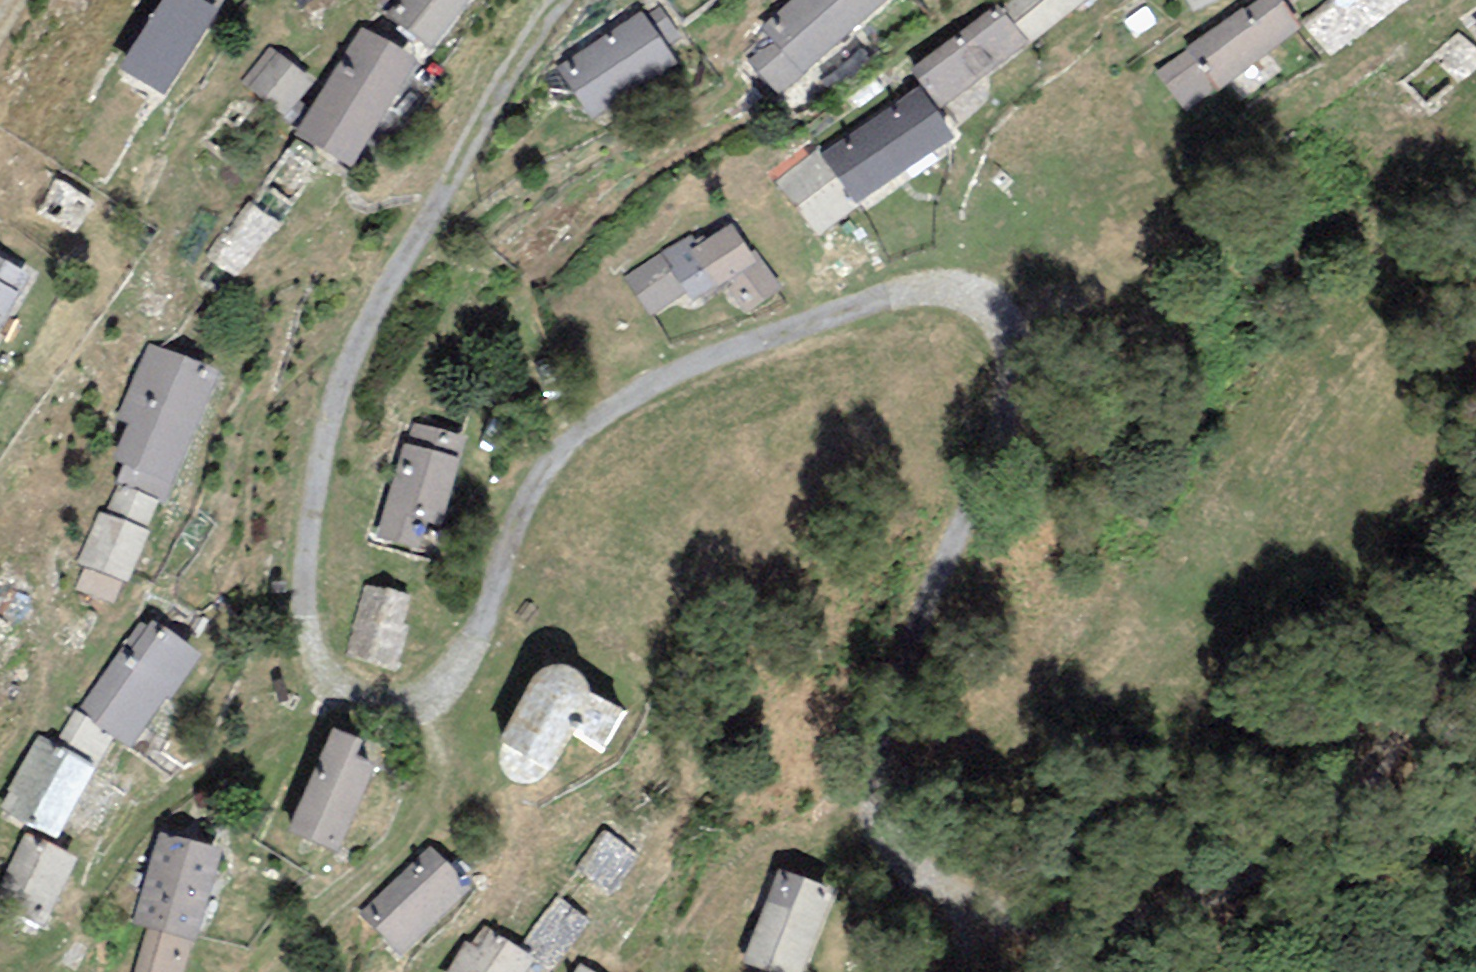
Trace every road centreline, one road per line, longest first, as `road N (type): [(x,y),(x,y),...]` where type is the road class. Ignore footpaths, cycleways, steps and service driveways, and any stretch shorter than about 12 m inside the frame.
road 1 (unclassified): [(557,0),(497,83),(397,258),(318,506),(331,639),(366,705),(405,720),(452,715),(507,623),(532,512),(577,454),(649,403),(851,319),(906,301),(954,303),(1019,328),(1054,390),(1030,507),(987,637),(914,752),(914,783),(936,812)]
road 2 (unclassified): [(1475,619),(1393,718),(1270,910),(1217,926),(1003,930),(936,812)]

